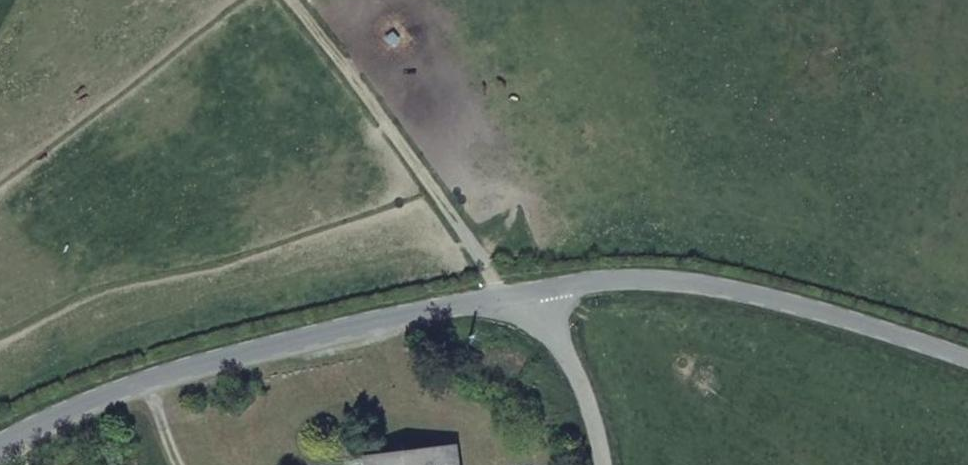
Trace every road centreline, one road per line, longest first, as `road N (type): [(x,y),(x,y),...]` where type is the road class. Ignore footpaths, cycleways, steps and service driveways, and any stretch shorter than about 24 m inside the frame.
road 1 (unclassified): [(0,445),(147,381),(537,292)]
road 2 (unclassified): [(537,292),(665,280),(733,289),(967,359)]
road 3 (track): [(502,298),(293,0)]
road 4 (unclassified): [(537,292),(583,391),(602,464)]

